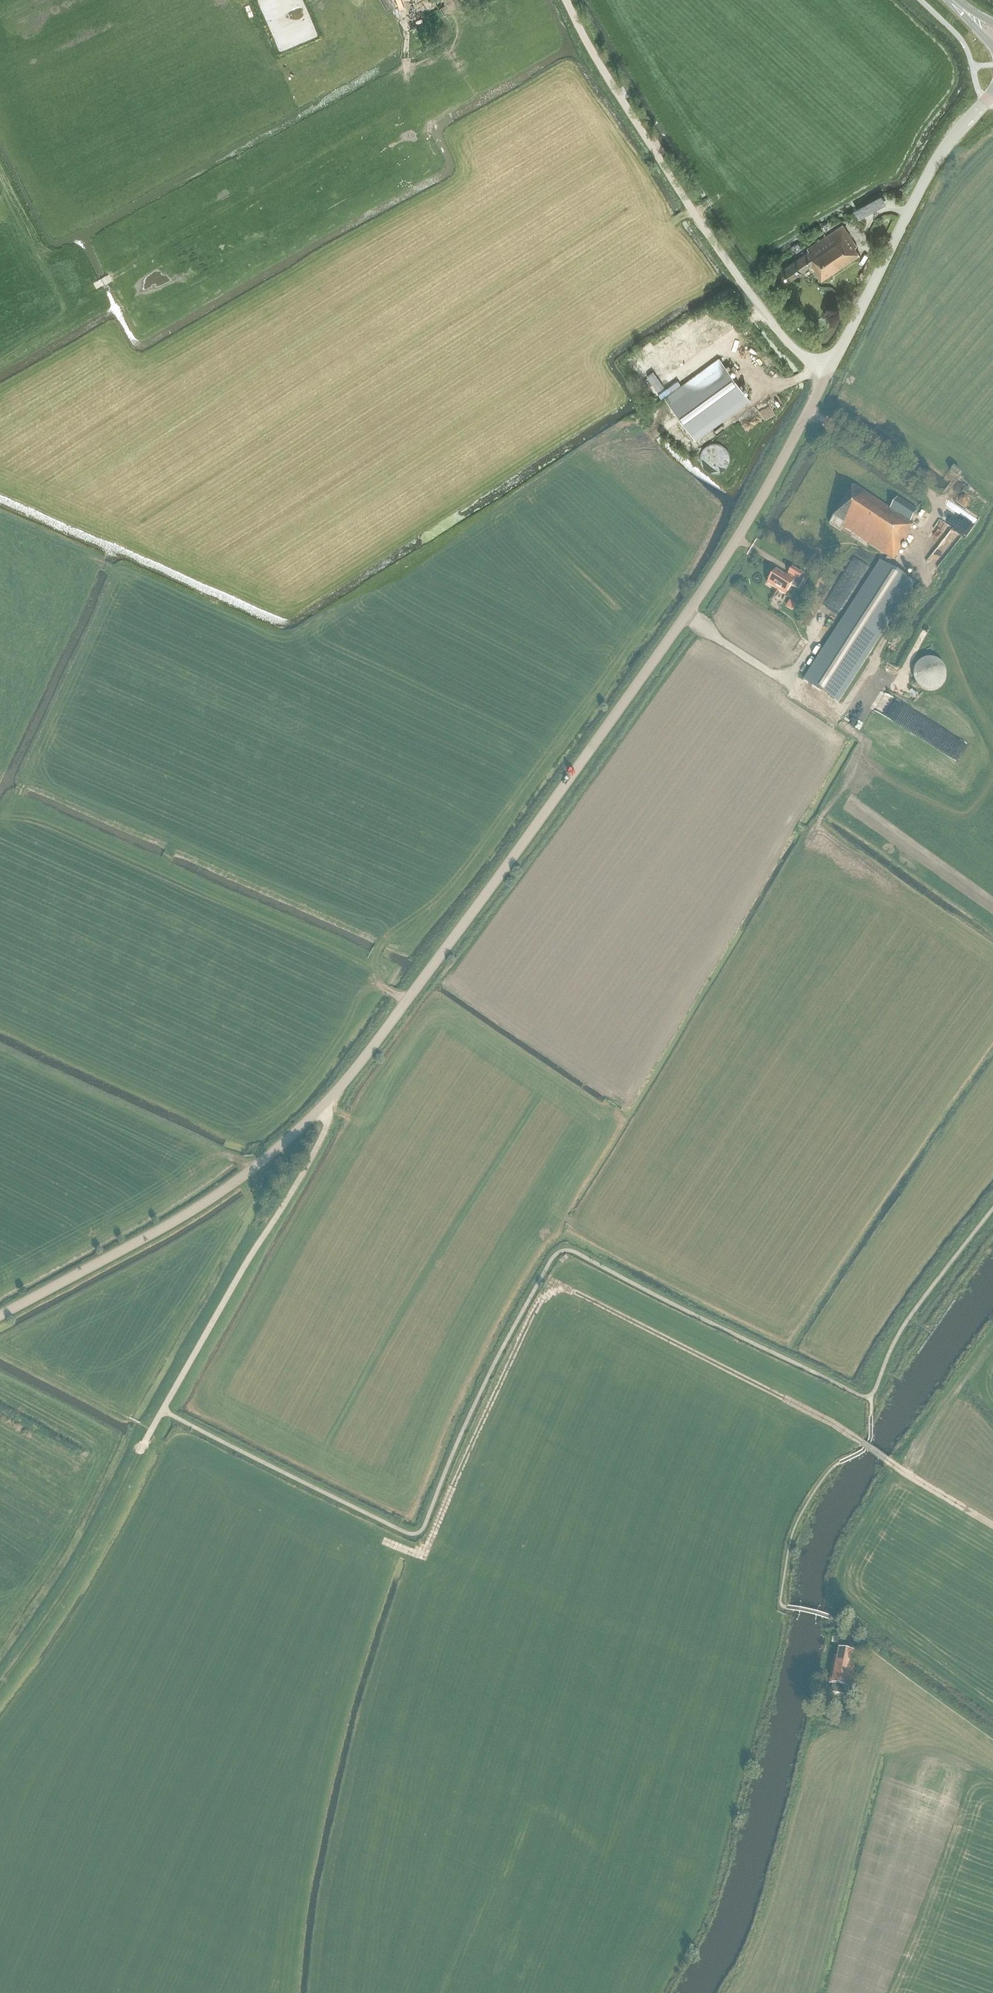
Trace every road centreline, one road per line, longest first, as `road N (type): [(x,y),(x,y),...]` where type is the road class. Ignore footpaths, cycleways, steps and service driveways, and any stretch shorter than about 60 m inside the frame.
road 1 (tertiary): [(0,1316),(200,1207),(277,1149),(341,1087),(687,615),(830,372)]
road 2 (track): [(861,1445),(562,1287),(534,1312),(426,1550),(415,1553),(144,1442)]
road 3 (unclassified): [(830,372),(785,338),(743,283),(566,0)]
road 4 (tertiary): [(830,372),(930,172),(992,94)]
road 5 (track): [(144,1442),(95,1537),(0,1687)]
road 6 (track): [(861,1445),(992,1527)]
road 7 (track): [(992,1761),(874,1677)]

